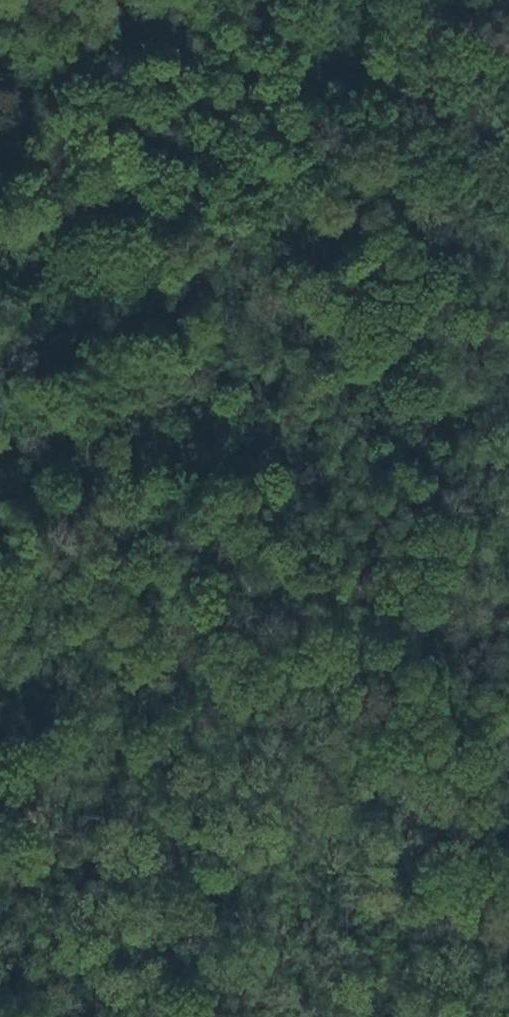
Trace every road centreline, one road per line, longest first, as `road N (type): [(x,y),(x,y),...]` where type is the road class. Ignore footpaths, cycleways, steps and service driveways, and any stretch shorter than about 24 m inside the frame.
road 1 (track): [(366,0),(388,180),(444,363),(508,691)]

